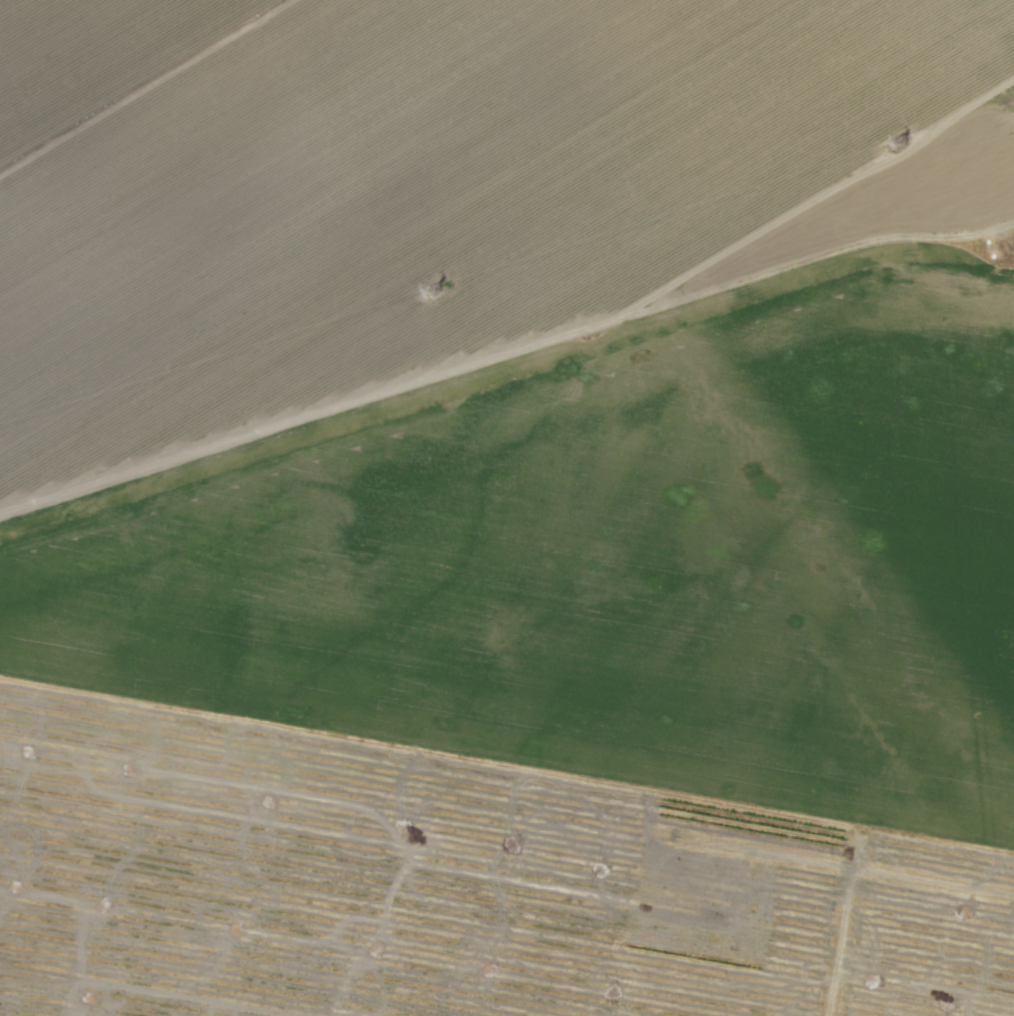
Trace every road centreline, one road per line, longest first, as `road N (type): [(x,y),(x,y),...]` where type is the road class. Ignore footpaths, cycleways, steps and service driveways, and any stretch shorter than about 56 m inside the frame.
road 1 (track): [(1013,217),(959,234),(858,242),(0,508)]

